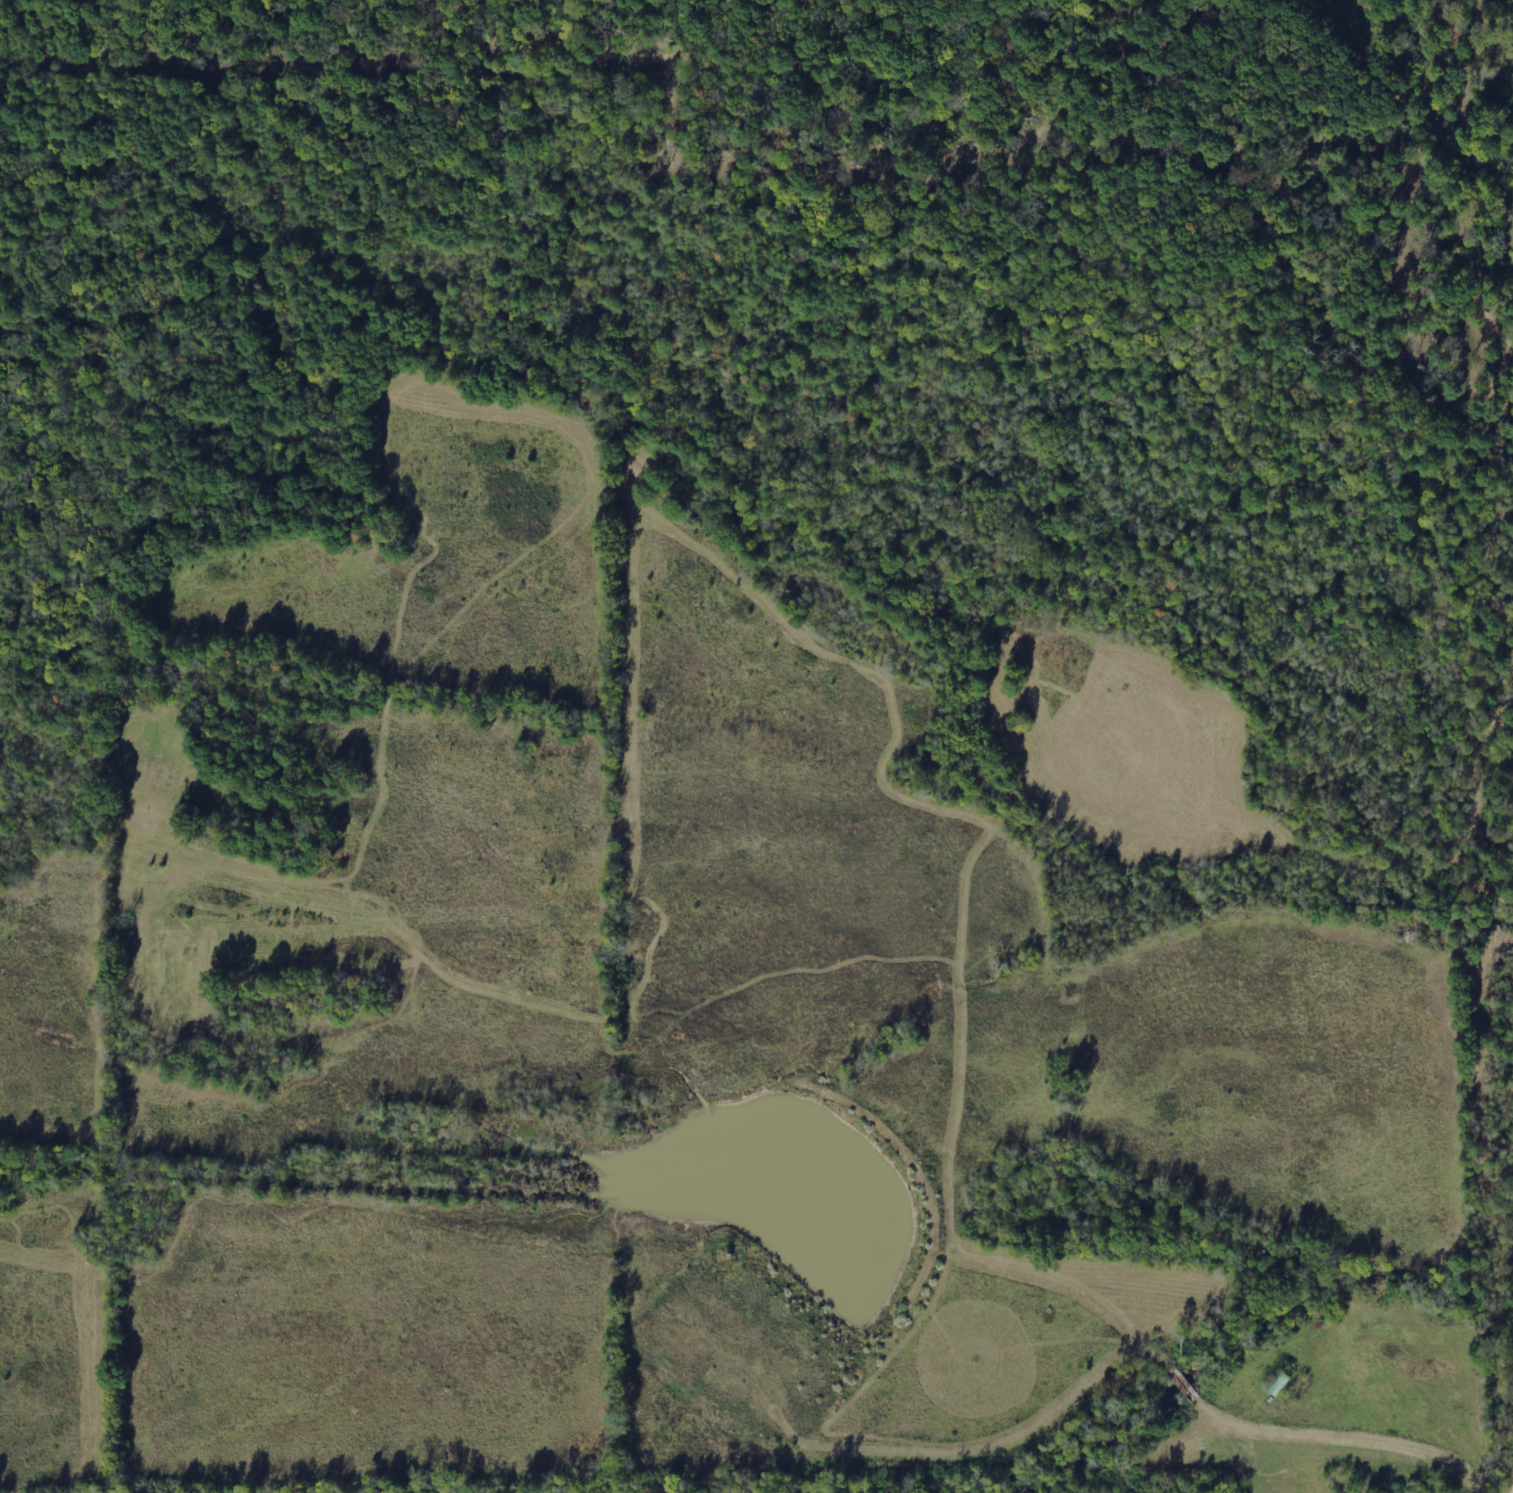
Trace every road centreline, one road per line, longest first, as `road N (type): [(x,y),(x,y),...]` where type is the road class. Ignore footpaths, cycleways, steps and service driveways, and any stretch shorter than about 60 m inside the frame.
road 1 (residential): [(1445,1289),(1455,1371),(1512,1448)]

